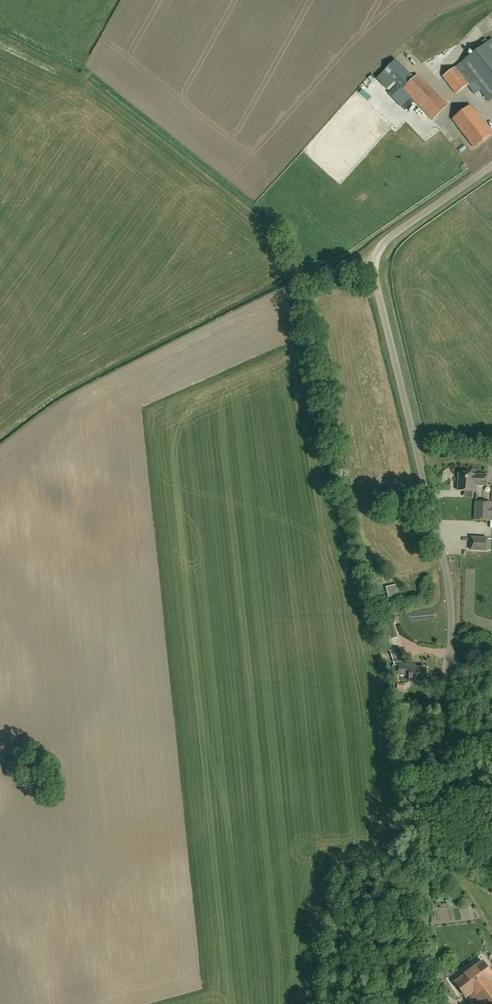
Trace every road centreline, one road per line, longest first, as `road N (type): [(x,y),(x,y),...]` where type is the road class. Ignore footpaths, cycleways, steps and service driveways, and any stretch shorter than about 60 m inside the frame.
road 1 (unclassified): [(431,1003),(424,928),(451,600),(374,268),(388,238),(491,166)]

